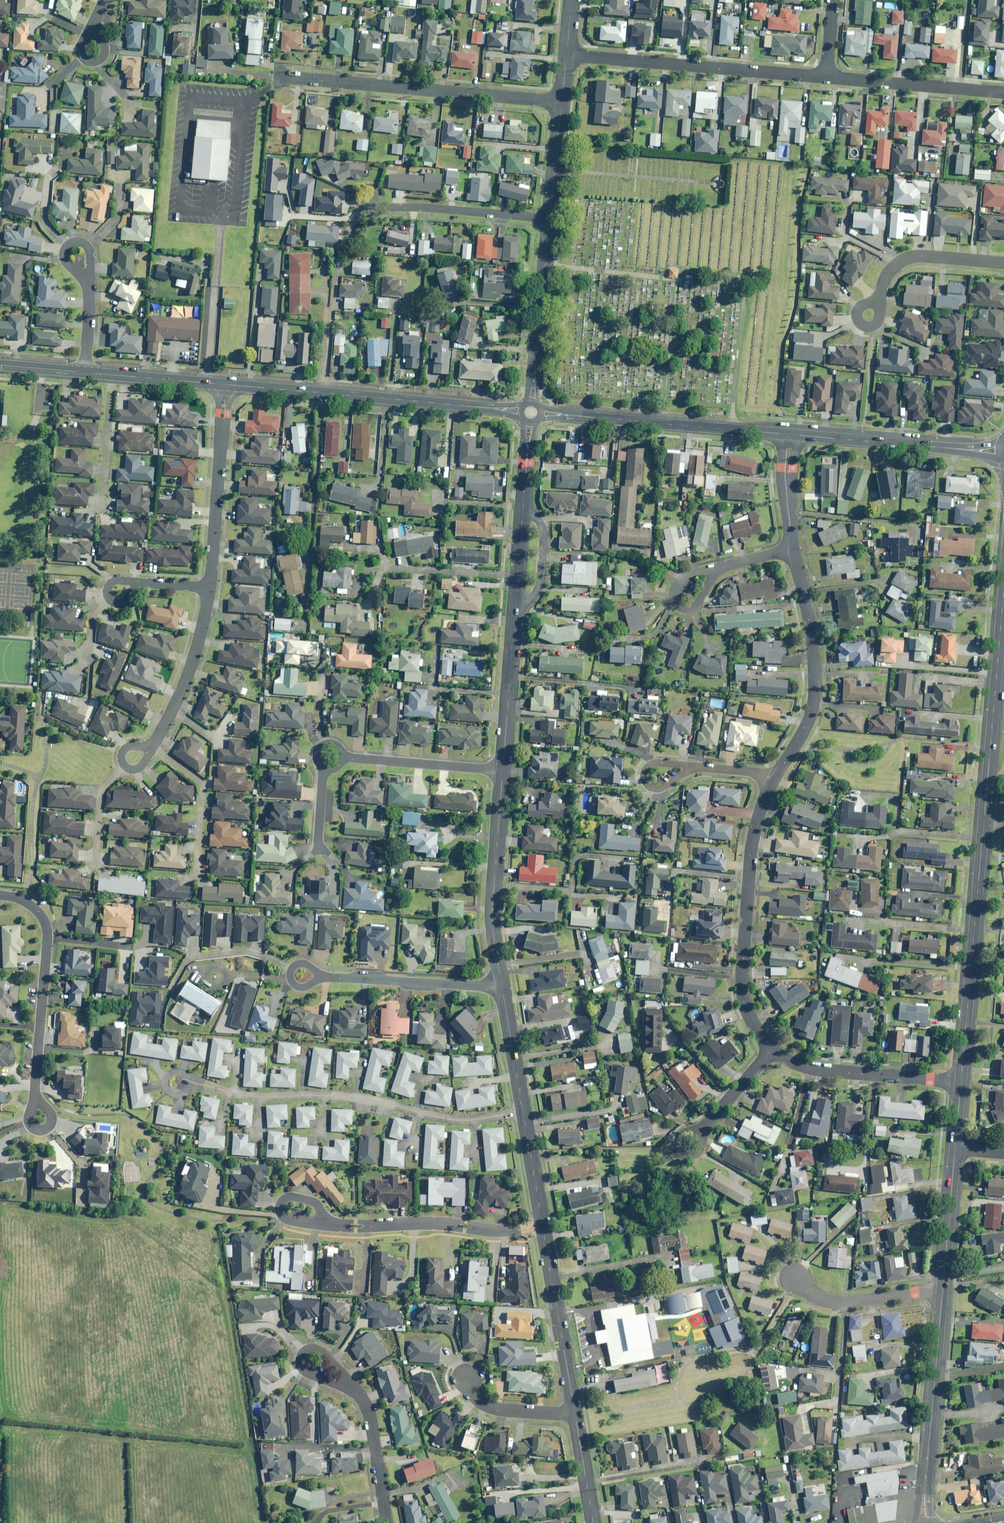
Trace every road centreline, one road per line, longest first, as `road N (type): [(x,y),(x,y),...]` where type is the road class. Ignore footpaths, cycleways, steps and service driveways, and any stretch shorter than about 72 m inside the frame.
road 1 (residential): [(529,424),(503,771)]
road 2 (residential): [(522,1109),(421,1117),(346,1098),(257,1097),(204,1084)]
road 3 (tertiary): [(224,384),(516,410)]
road 4 (residential): [(273,77),(562,102)]
road 5 (residential): [(774,778),(751,850),(742,972),(750,1018),(773,1049)]
road 6 (residential): [(318,850),(329,755),(503,771)]
road 7 (residential): [(826,77),(567,54)]
road 8 (tertiary): [(960,1081),(983,823)]
road 9 (residential): [(0,895),(22,900),(46,924),(38,1117)]
road 10 (tertiary): [(543,413),(788,434)]
road 11 (residential): [(793,549),(816,677),(813,709),(774,778)]
road 12 (tertiary): [(983,823),(1003,583)]
road 13 (residential): [(543,1226),(497,1232),(323,1224)]
road 14 (residential): [(503,771),(493,908),(501,987)]
road 15 (tertiary): [(788,434),(1002,448)]
road 16 (residential): [(224,384),(209,588)]
road 17 (tertiary): [(925,1483),(942,1290)]
road 18 (residential): [(773,1049),(825,1070),(960,1081)]
road 19 (residential): [(543,1226),(574,1413)]
road 20 (residential): [(366,203),(549,218)]
road 21 (residential): [(549,218),(531,397)]
road 22 (residential): [(1003,93),(826,77)]
road 23 (residential): [(326,976),(501,987)]
road 24 (residential): [(209,588),(188,676),(155,743)]
road 25 (residential): [(793,1279),(843,1301),(942,1290)]
road 26 (residential): [(875,302),(892,267),(915,255),(1003,262)]
road 27 (residential): [(387,1522),(371,1418),(346,1386)]
road 28 (tertiary): [(942,1290),(955,1146)]
road 29 (tertiary): [(86,372),(224,384)]
road 30 (residential): [(501,987),(522,1109)]
road 31 (residential): [(465,1375),(488,1404),(574,1413)]

